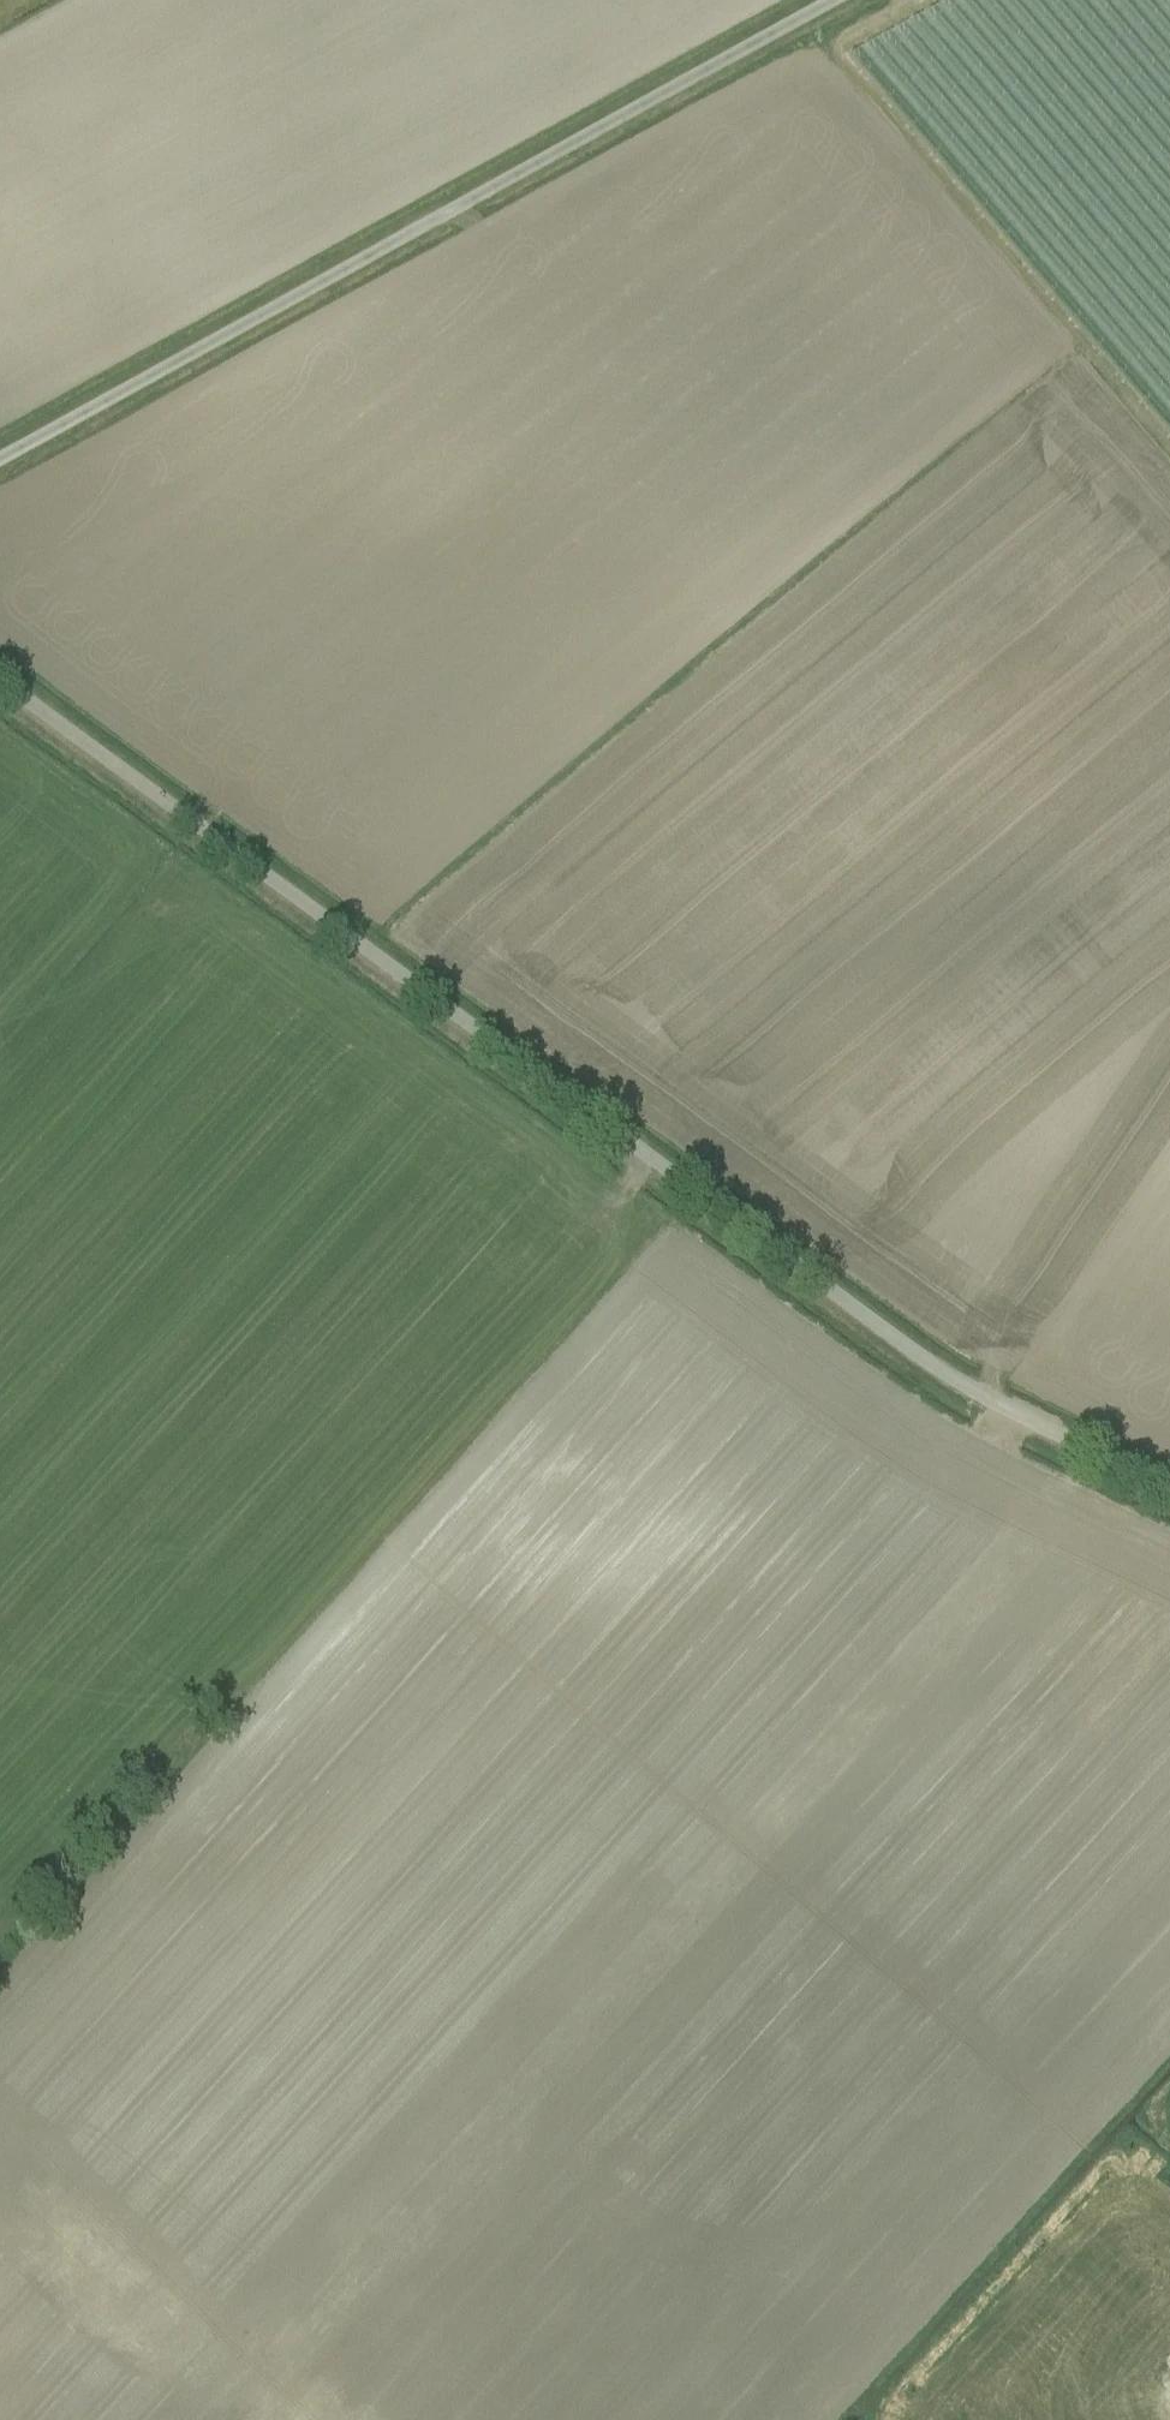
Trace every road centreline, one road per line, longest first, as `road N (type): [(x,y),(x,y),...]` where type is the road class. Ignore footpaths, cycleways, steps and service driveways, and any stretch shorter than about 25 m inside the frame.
road 1 (unclassified): [(0,683),(993,1402),(1169,1488)]
road 2 (unclassified): [(0,453),(830,0)]

